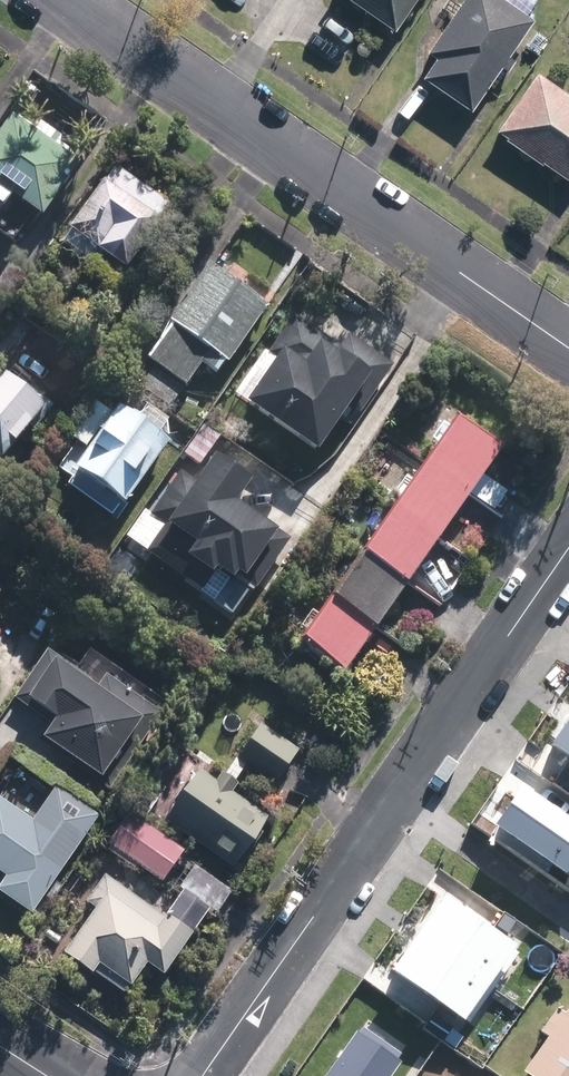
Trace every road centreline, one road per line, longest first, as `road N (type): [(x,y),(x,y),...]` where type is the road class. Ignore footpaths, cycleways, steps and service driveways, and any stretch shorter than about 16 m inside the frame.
road 1 (residential): [(568,548),(203,1075)]
road 2 (residential): [(568,345),(74,0)]

